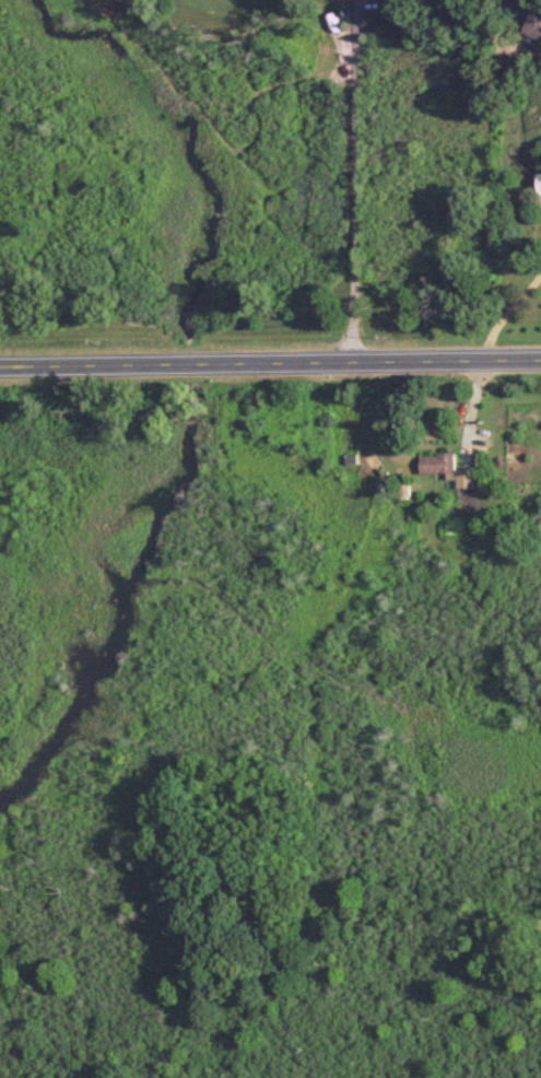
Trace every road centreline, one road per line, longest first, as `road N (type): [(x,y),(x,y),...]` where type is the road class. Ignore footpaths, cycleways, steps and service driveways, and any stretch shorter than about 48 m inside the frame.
road 1 (tertiary): [(0,363),(540,359)]

